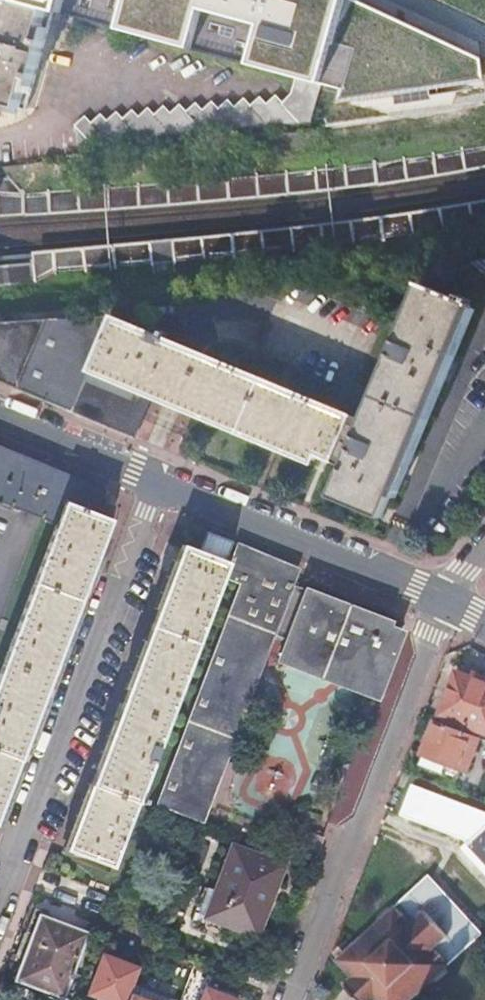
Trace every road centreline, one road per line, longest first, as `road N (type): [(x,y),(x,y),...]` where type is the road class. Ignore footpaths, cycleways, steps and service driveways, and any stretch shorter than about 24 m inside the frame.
road 1 (residential): [(158,483),(0,899)]
road 2 (residential): [(288,999),(446,601)]
road 3 (residential): [(158,483),(446,601)]
road 4 (residential): [(0,418),(158,483)]

